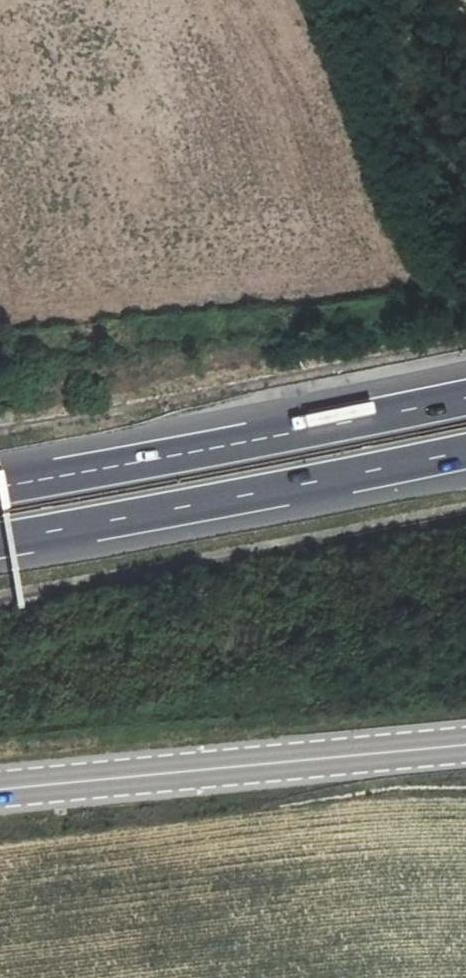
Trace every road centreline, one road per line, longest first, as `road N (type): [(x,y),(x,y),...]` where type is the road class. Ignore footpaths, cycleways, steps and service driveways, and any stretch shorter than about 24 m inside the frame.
road 1 (motorway): [(0,542),(465,453)]
road 2 (motorway): [(465,398),(0,486)]
road 3 (tertiary): [(0,791),(465,746)]

